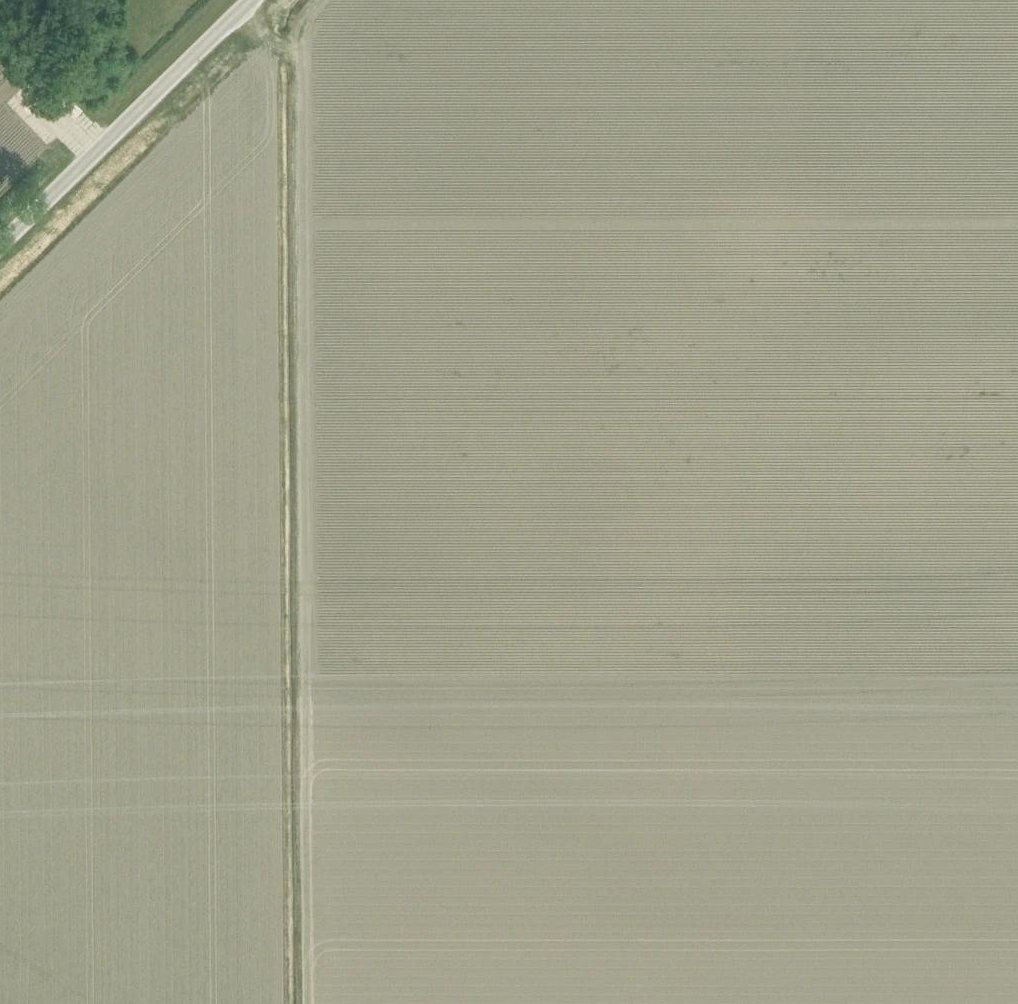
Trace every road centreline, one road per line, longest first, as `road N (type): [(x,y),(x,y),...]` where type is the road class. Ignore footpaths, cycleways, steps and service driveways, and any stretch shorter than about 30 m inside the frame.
road 1 (unclassified): [(0,247),(252,0)]

